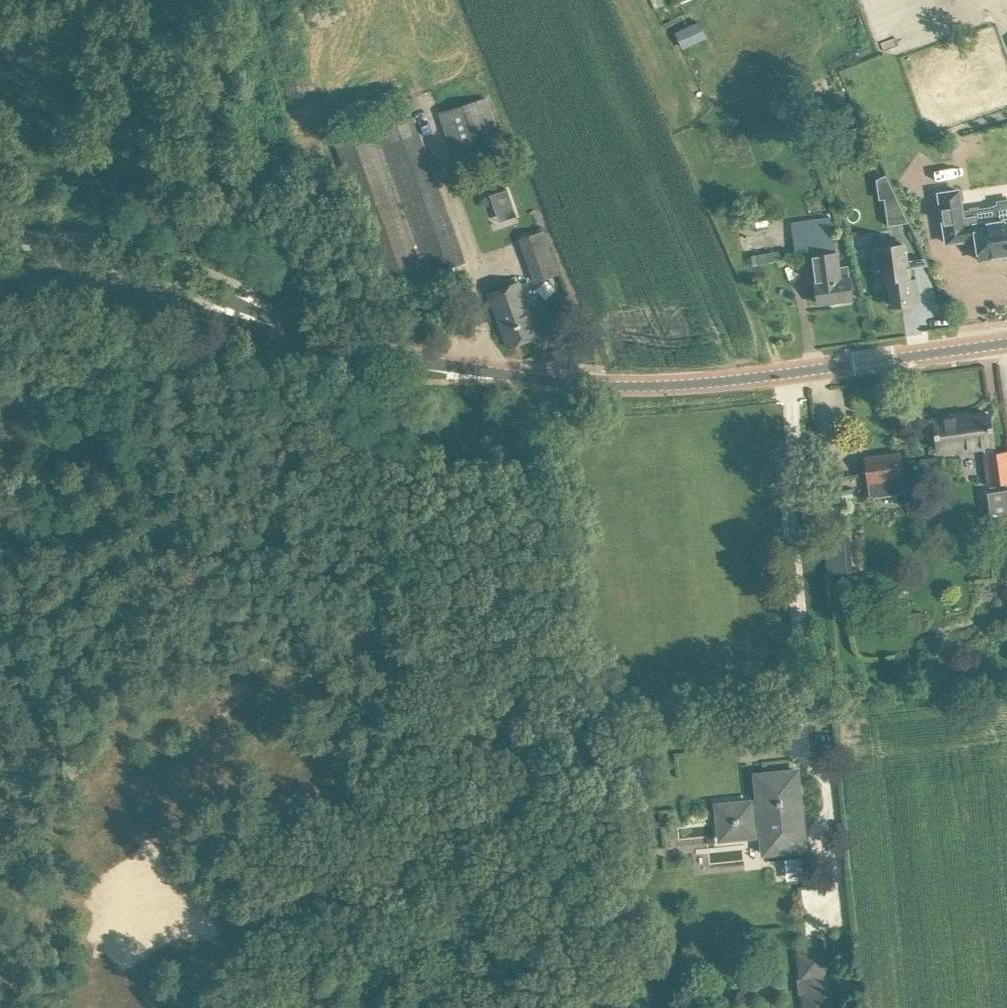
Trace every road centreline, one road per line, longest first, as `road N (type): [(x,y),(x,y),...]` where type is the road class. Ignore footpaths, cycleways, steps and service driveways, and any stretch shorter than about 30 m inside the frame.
road 1 (tertiary): [(0,282),(47,277),(125,285),(336,343),(618,385),(704,382),(1006,340)]

